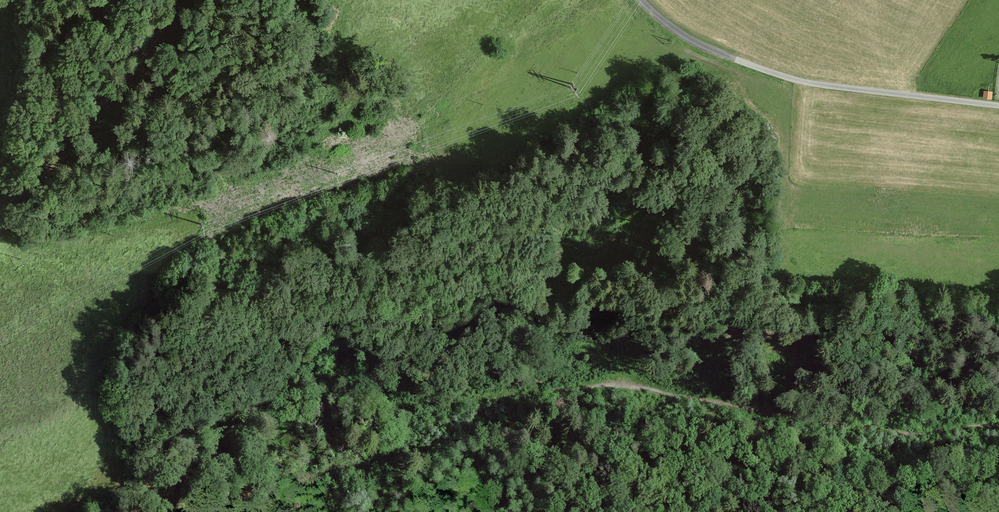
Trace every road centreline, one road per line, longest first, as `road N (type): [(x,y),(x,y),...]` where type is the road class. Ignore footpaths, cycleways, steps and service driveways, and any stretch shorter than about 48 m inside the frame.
road 1 (track): [(998,425),(900,432),(803,421),(639,385),(551,390)]
road 2 (unclassified): [(998,106),(791,78),(696,43),(641,0)]
road 3 (unclassified): [(0,224),(182,0)]
road 4 (track): [(137,64),(83,56),(58,40),(39,0)]

